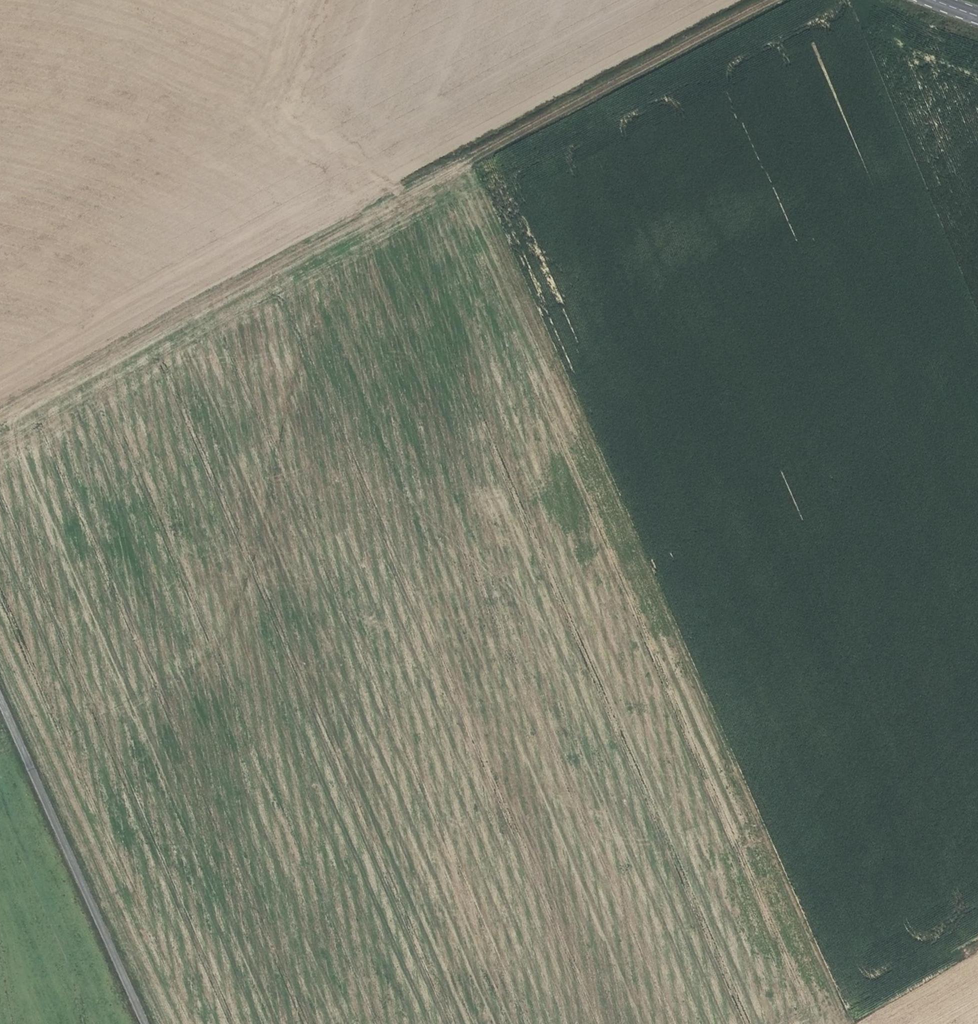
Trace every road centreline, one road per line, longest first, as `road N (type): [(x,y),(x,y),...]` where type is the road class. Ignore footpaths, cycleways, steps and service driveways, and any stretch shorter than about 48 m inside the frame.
road 1 (unclassified): [(143,1023),(0,698)]

